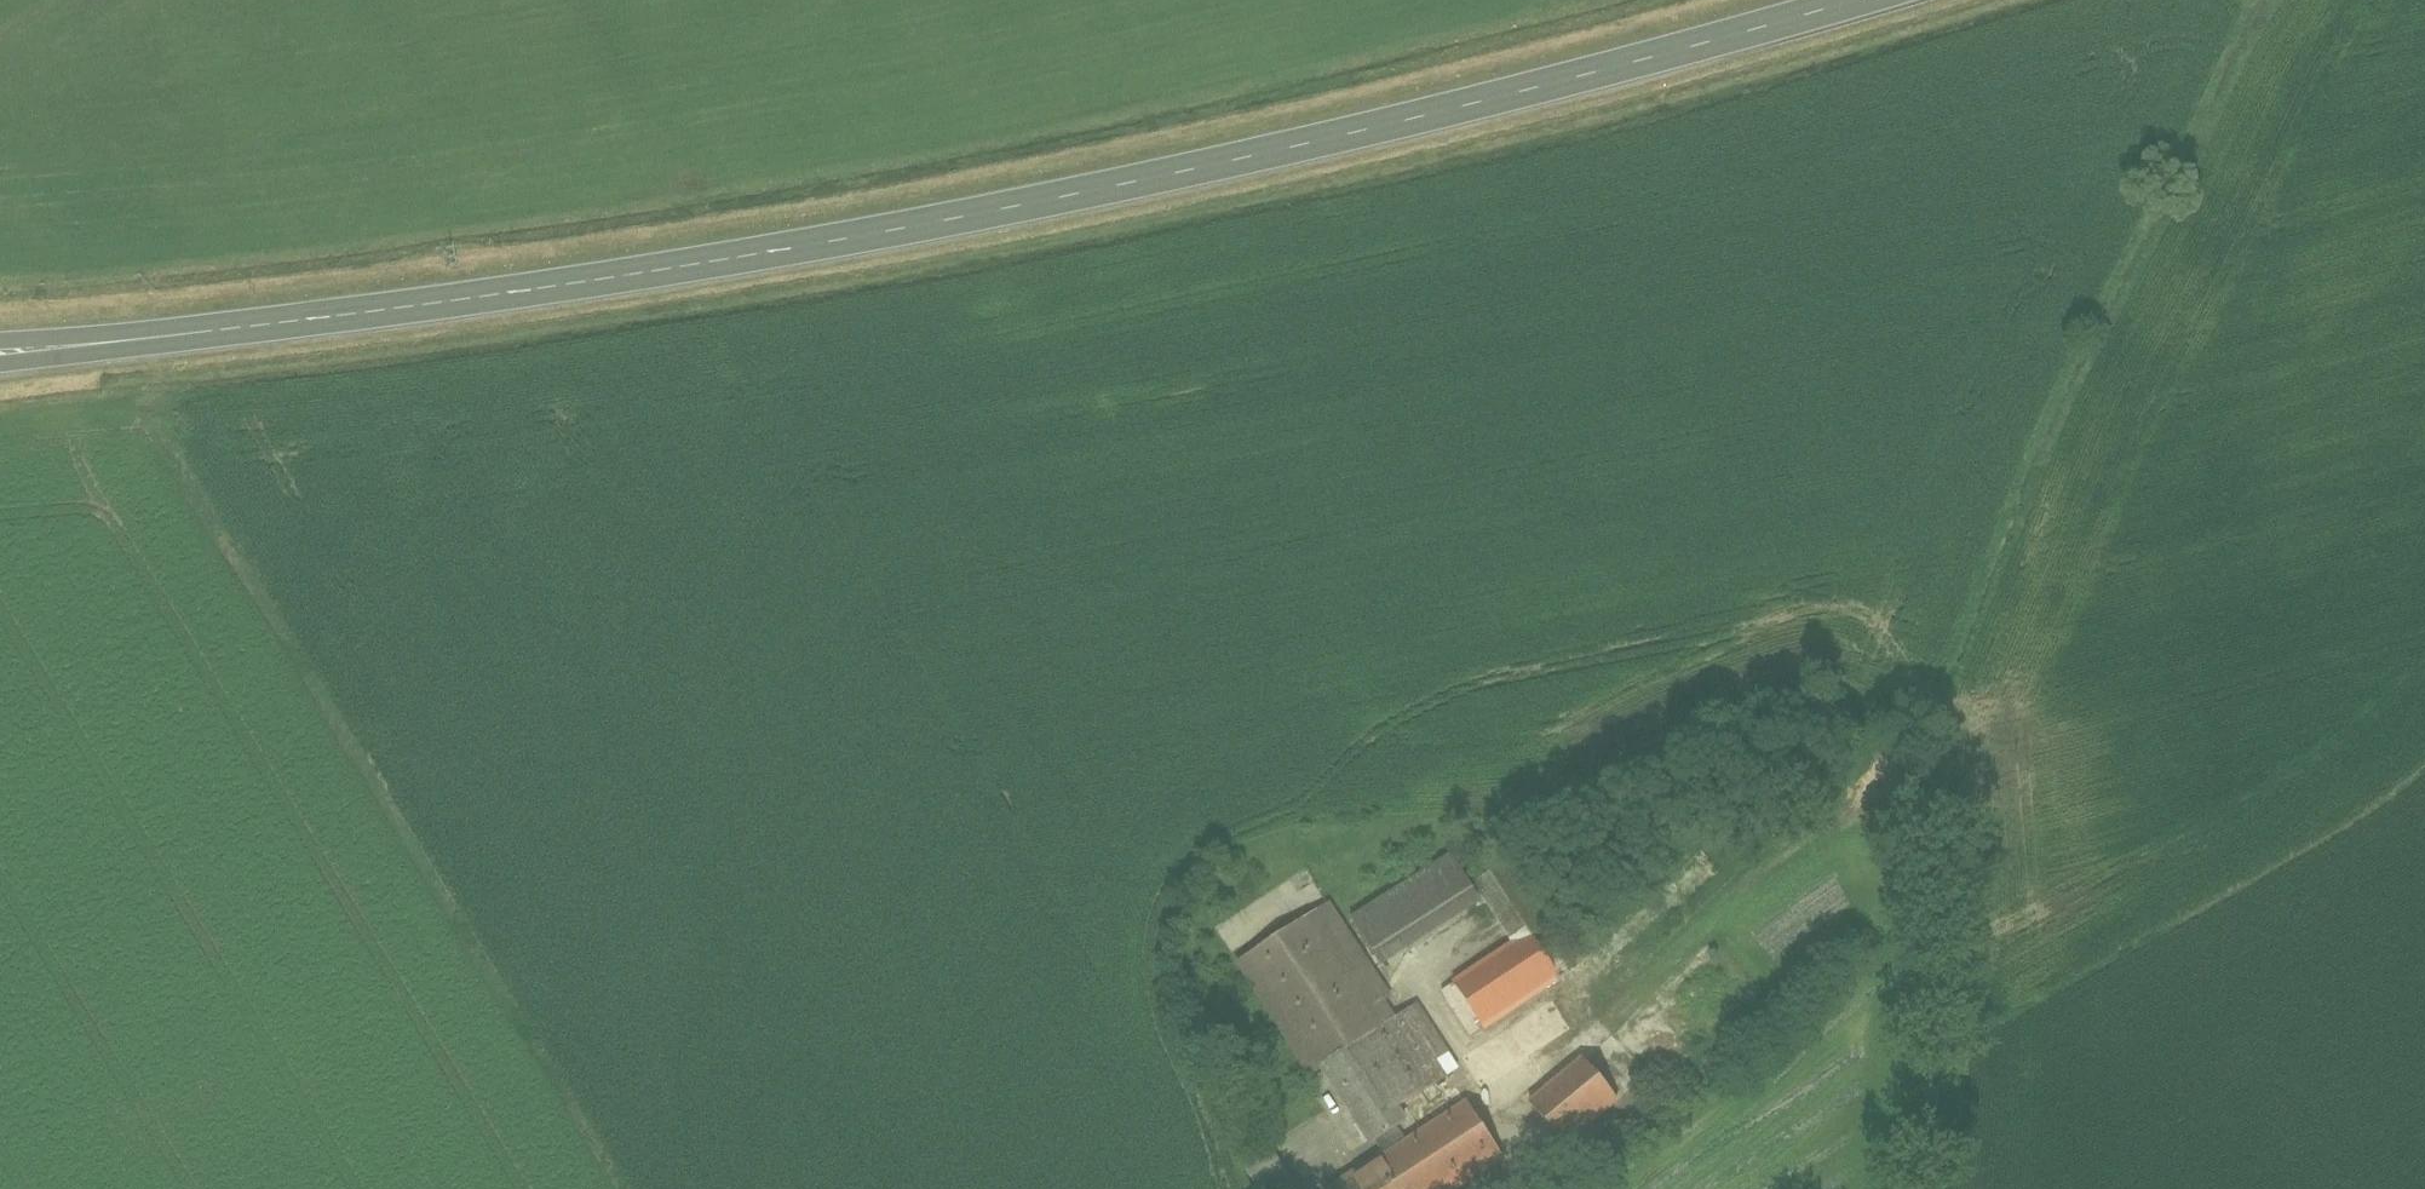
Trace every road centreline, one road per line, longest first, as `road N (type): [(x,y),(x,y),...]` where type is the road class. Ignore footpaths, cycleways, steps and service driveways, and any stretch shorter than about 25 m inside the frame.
road 1 (primary): [(0,354),(431,306),(777,249),(1414,114),(1837,0)]

